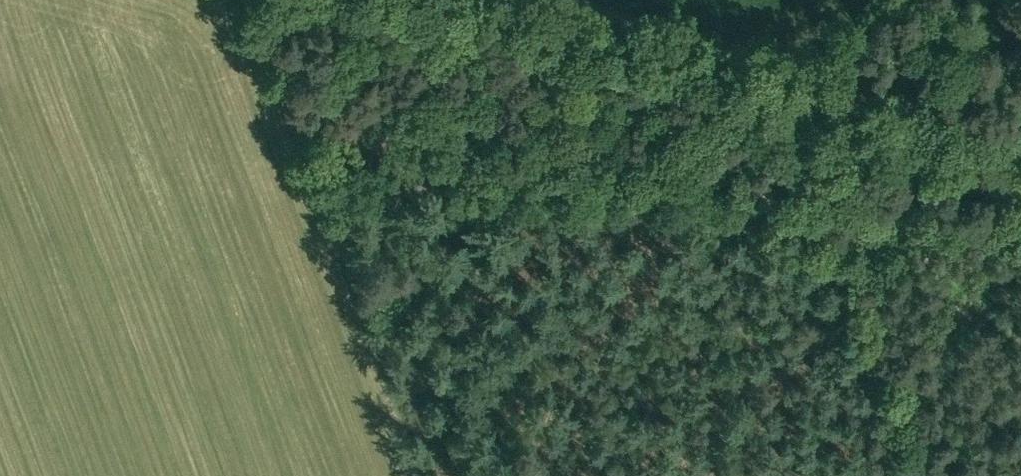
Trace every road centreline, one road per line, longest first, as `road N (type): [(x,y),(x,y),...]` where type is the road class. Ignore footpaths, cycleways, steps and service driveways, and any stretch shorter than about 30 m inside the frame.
road 1 (track): [(1020,159),(466,0)]
road 2 (track): [(913,0),(829,118)]

